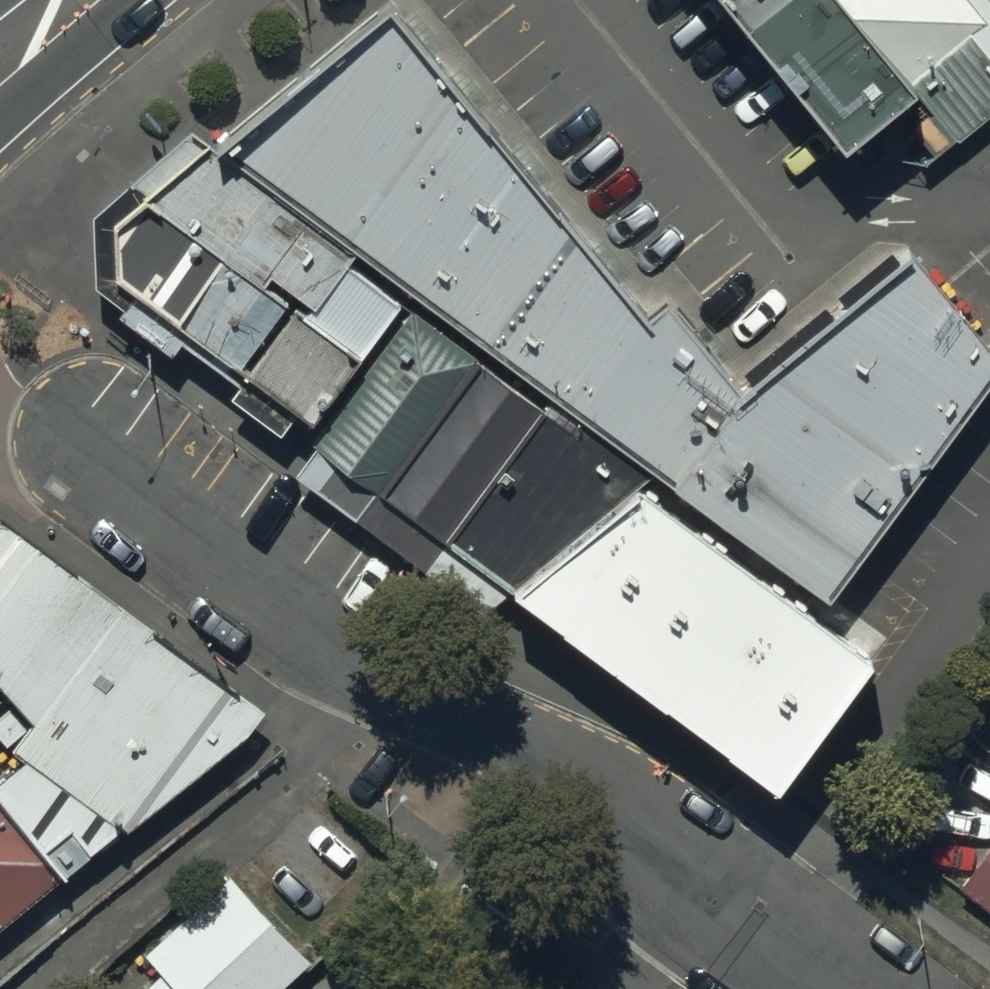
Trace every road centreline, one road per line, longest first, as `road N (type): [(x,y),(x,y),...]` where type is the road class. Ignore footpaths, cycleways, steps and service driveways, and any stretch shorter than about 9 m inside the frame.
road 1 (residential): [(93,454),(373,678),(624,801),(860,988)]

